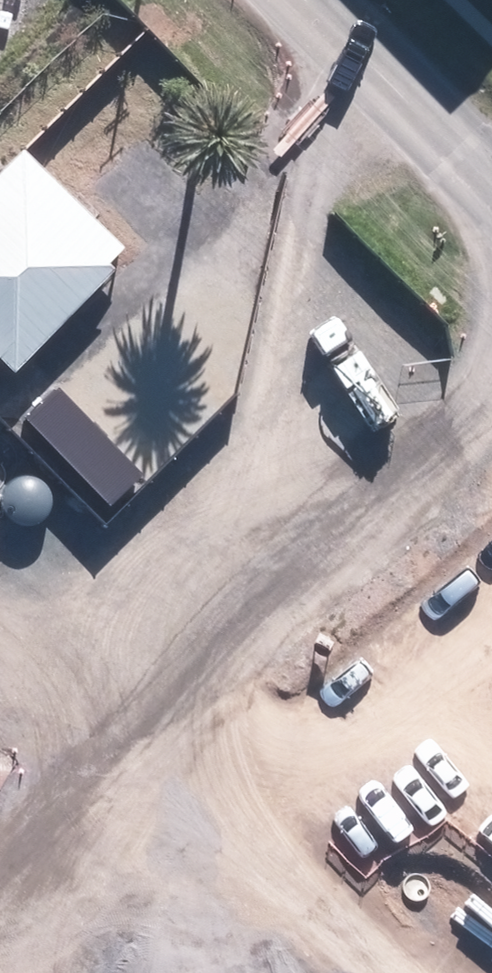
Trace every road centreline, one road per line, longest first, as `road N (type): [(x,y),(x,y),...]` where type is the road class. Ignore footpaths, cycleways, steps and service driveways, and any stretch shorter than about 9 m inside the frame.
road 1 (track): [(0,707),(228,337),(282,190),(383,83)]
road 2 (residential): [(491,351),(0,866)]
road 3 (residential): [(298,0),(491,191)]

